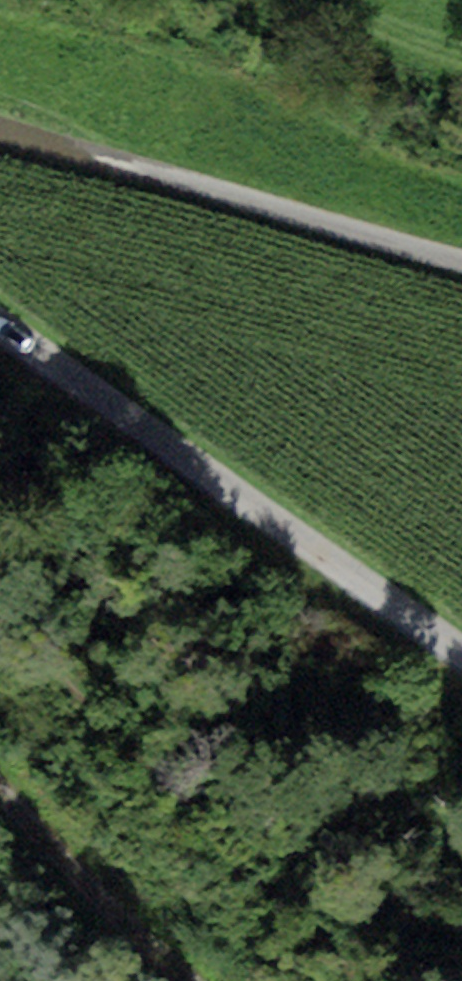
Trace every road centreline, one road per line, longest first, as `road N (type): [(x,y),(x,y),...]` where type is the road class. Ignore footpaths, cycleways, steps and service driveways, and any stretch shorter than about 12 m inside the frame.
road 1 (unclassified): [(0,324),(461,656)]
road 2 (track): [(0,131),(461,263)]
road 3 (track): [(0,749),(157,910),(210,980)]

